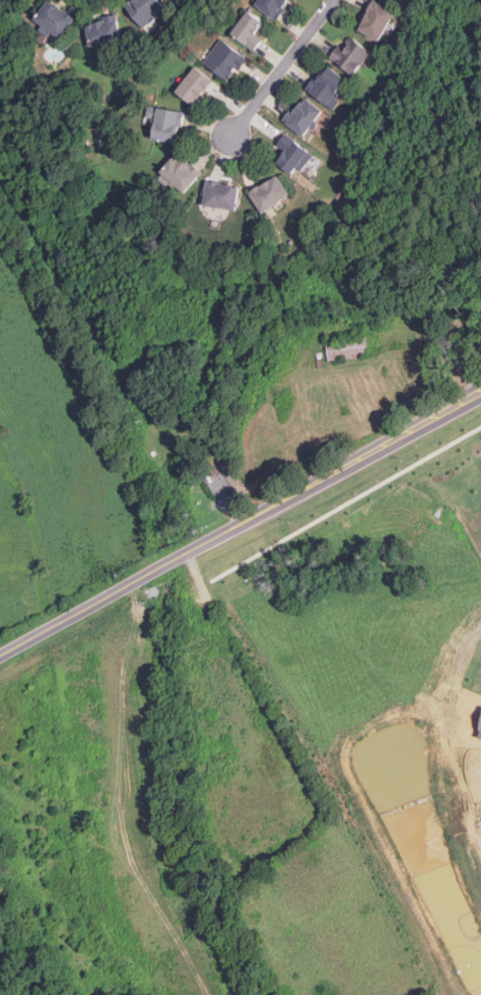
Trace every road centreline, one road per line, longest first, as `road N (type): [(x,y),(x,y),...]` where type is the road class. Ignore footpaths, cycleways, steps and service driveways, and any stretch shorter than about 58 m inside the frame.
road 1 (secondary): [(480,387),(0,655)]
road 2 (residential): [(334,0),(233,134)]

